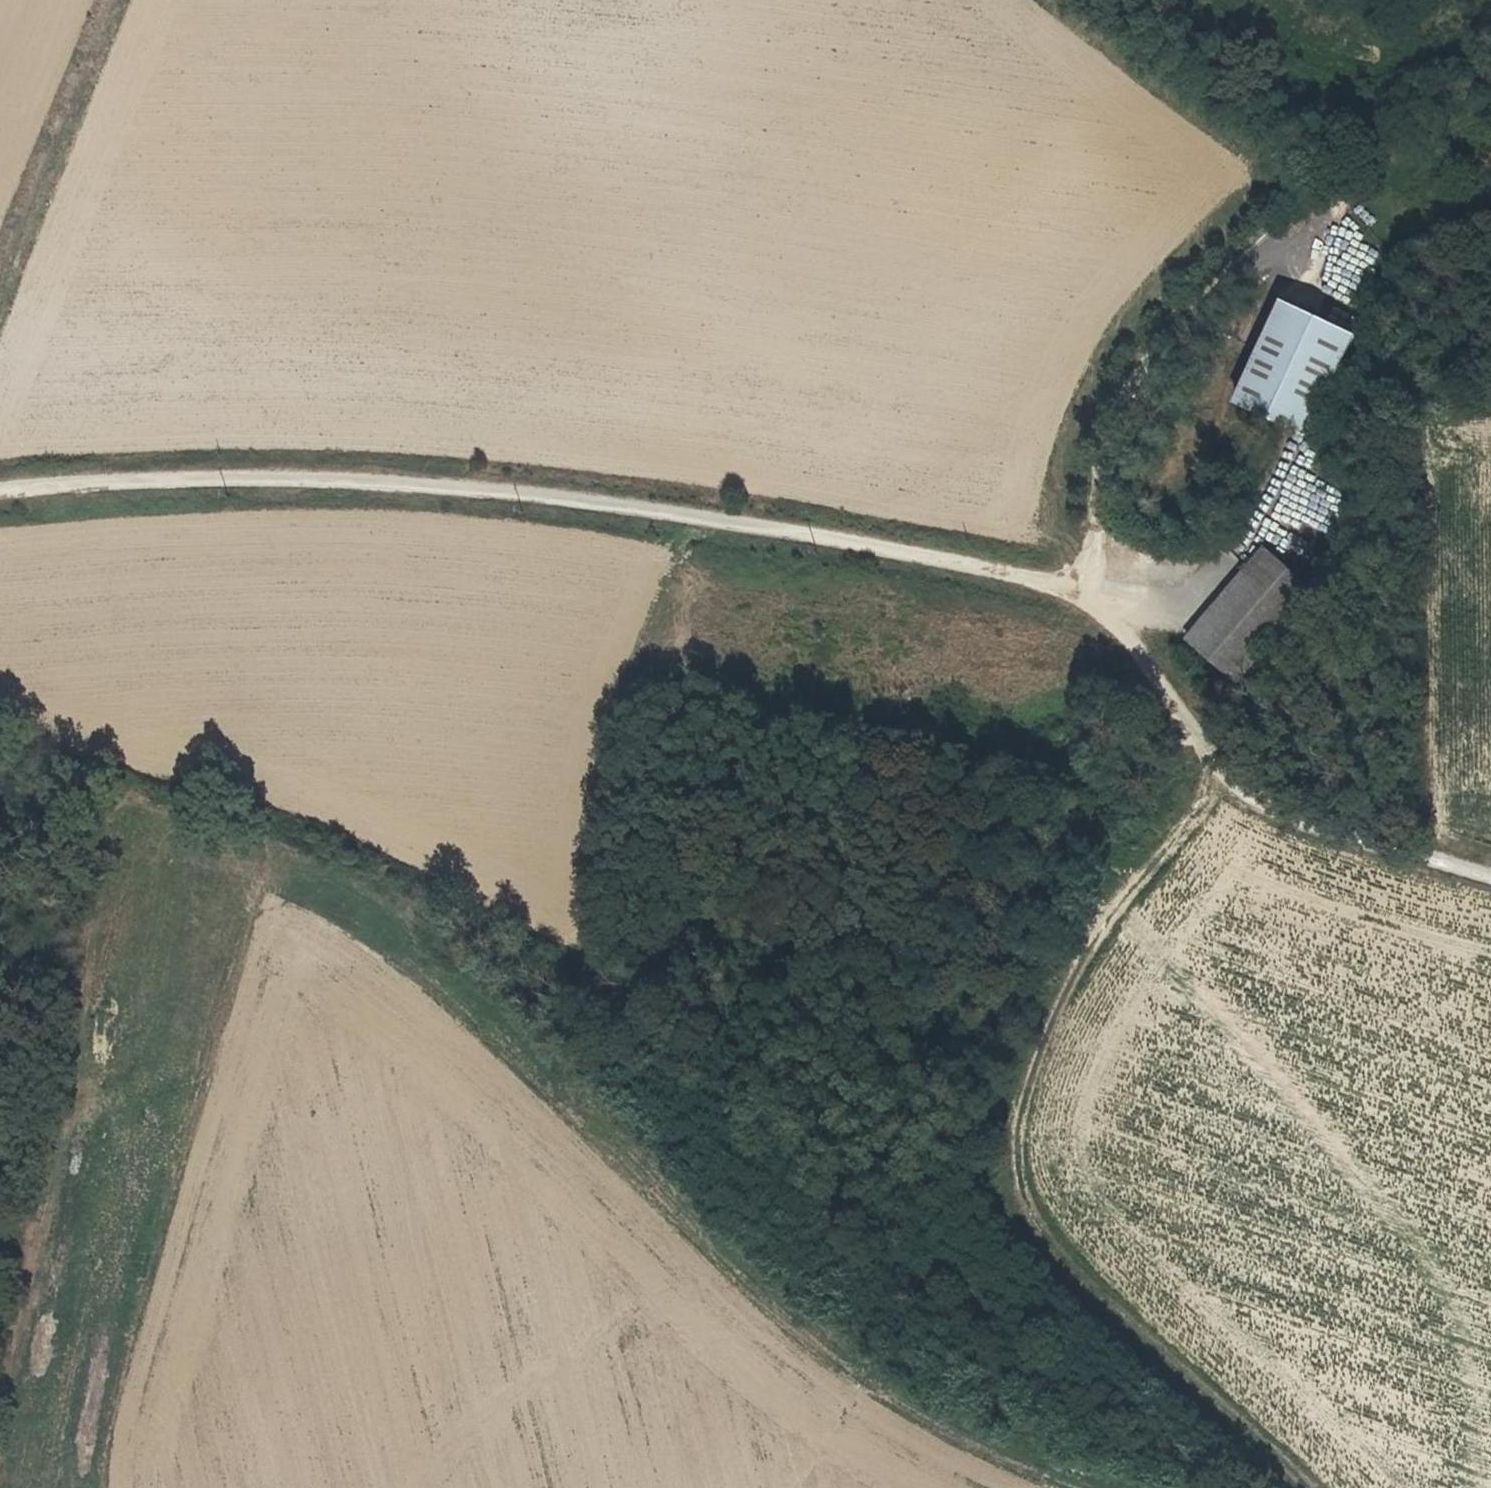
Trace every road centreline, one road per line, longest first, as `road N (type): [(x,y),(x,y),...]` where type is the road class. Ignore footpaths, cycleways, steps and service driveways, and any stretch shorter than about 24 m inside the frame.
road 1 (unclassified): [(1104,598),(816,546),(404,489),(77,493),(0,503)]
road 2 (track): [(1104,598),(1097,505),(1122,416),(1172,345),(1257,260),(1490,105)]
road 3 (track): [(1104,598),(1239,792),(1334,835),(1490,876)]

